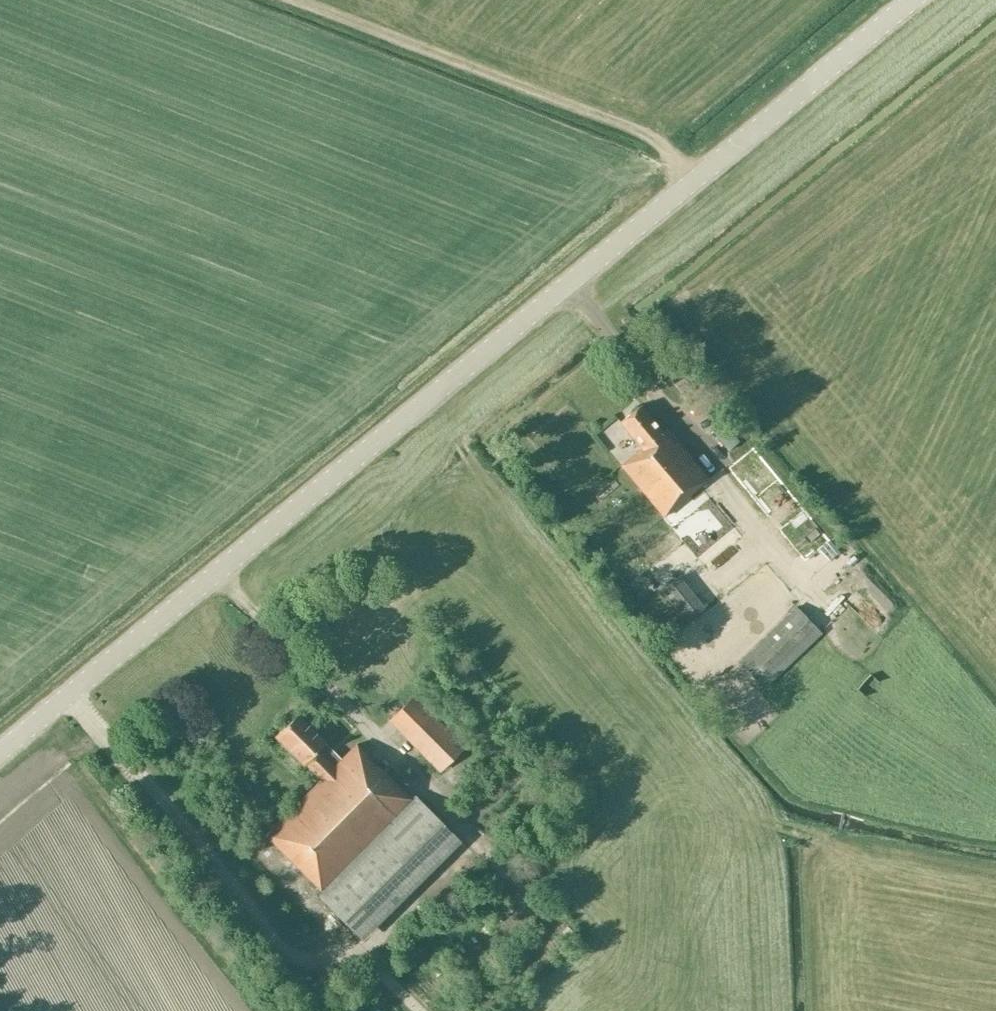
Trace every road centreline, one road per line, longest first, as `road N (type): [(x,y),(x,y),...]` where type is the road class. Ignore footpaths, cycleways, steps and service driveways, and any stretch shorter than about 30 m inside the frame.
road 1 (tertiary): [(0,751),(913,0)]

